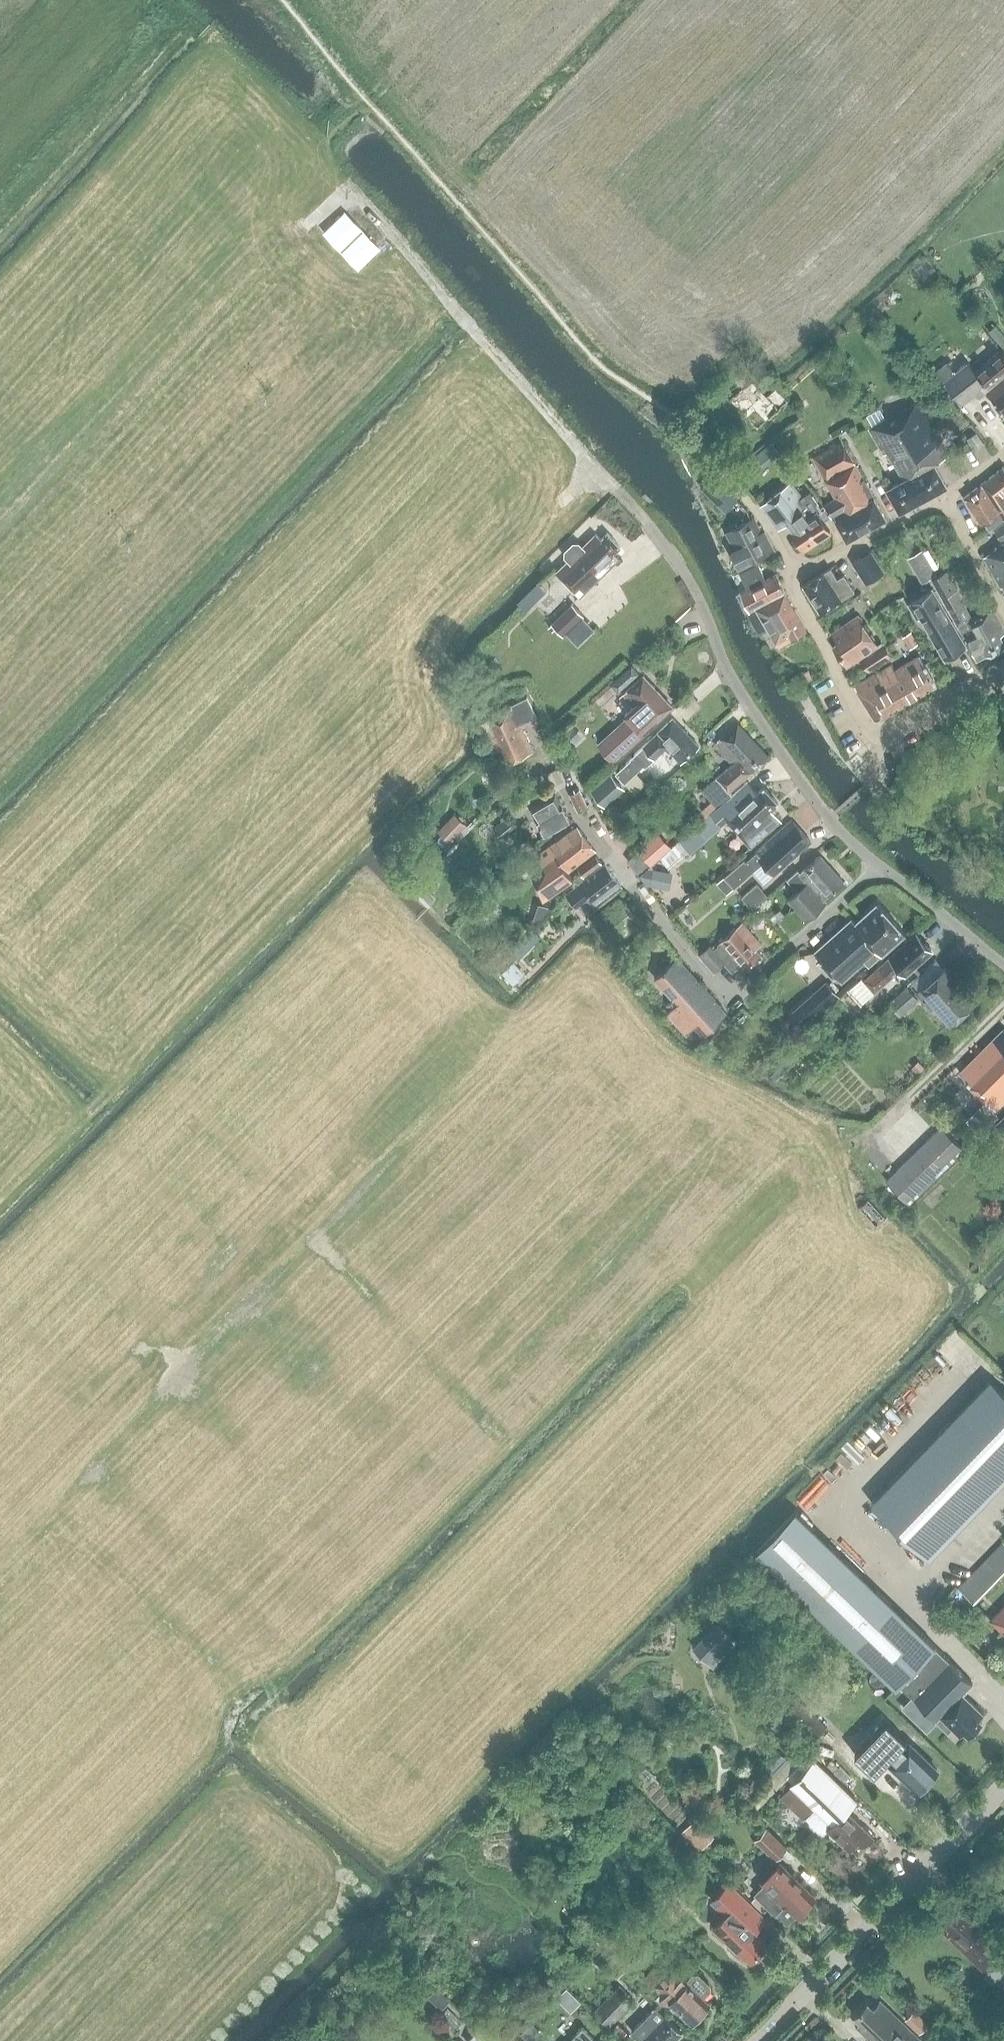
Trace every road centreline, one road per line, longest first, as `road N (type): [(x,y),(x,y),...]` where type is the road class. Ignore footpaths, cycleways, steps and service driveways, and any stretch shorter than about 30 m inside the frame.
road 1 (residential): [(880,869),(830,820),(735,689),(693,586),(619,490)]
road 2 (residential): [(880,869),(750,986),(730,991),(709,982),(589,824)]
road 3 (tertiary): [(757,2040),(1003,1786)]
road 4 (residential): [(1003,674),(879,736),(863,723),(790,577)]
road 5 (residential): [(790,577),(945,501)]
road 6 (residential): [(1003,966),(880,869)]
road 7 (residential): [(790,577),(769,527),(718,471)]
road 8 (residential): [(1003,606),(945,501)]

